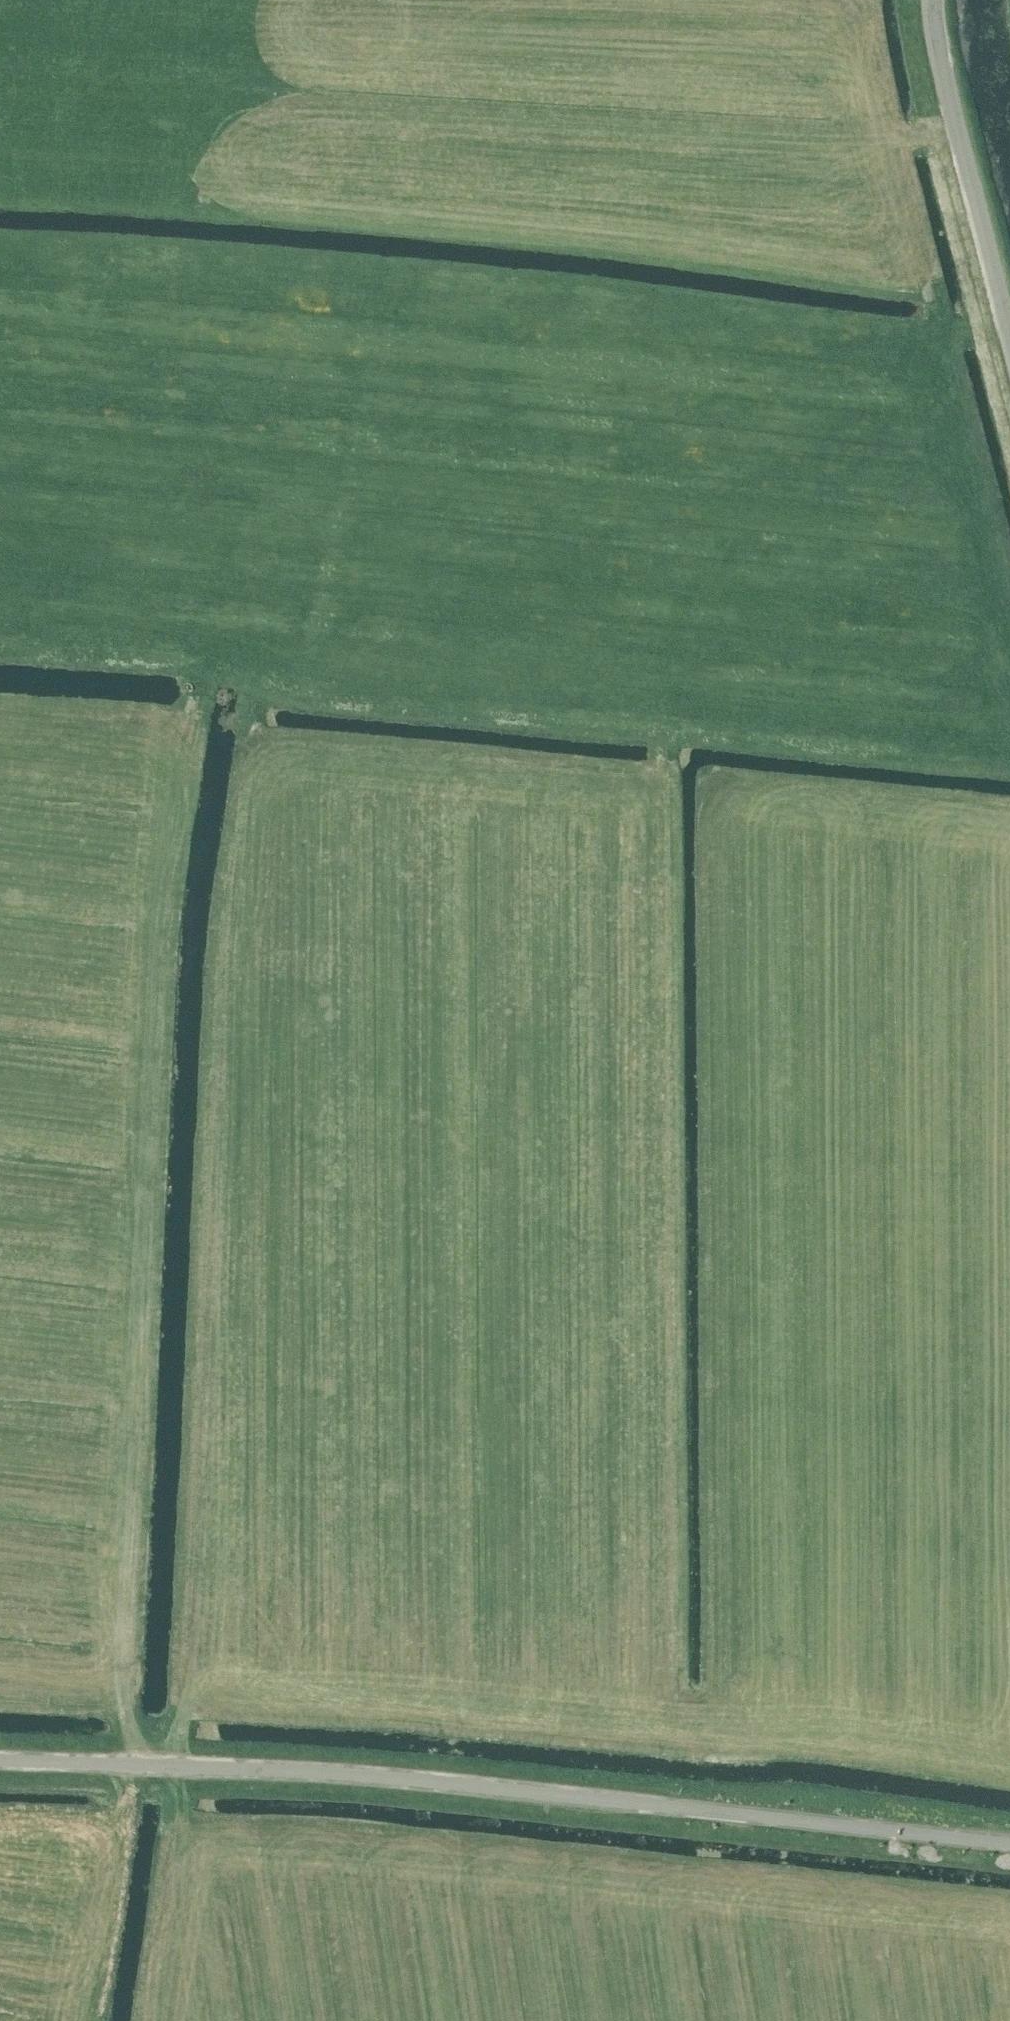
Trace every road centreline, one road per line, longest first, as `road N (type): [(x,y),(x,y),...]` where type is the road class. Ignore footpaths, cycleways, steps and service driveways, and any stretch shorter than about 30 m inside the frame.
road 1 (tertiary): [(1009,1850),(473,1795),(0,1773)]
road 2 (tertiary): [(1009,365),(931,66),(927,0)]

